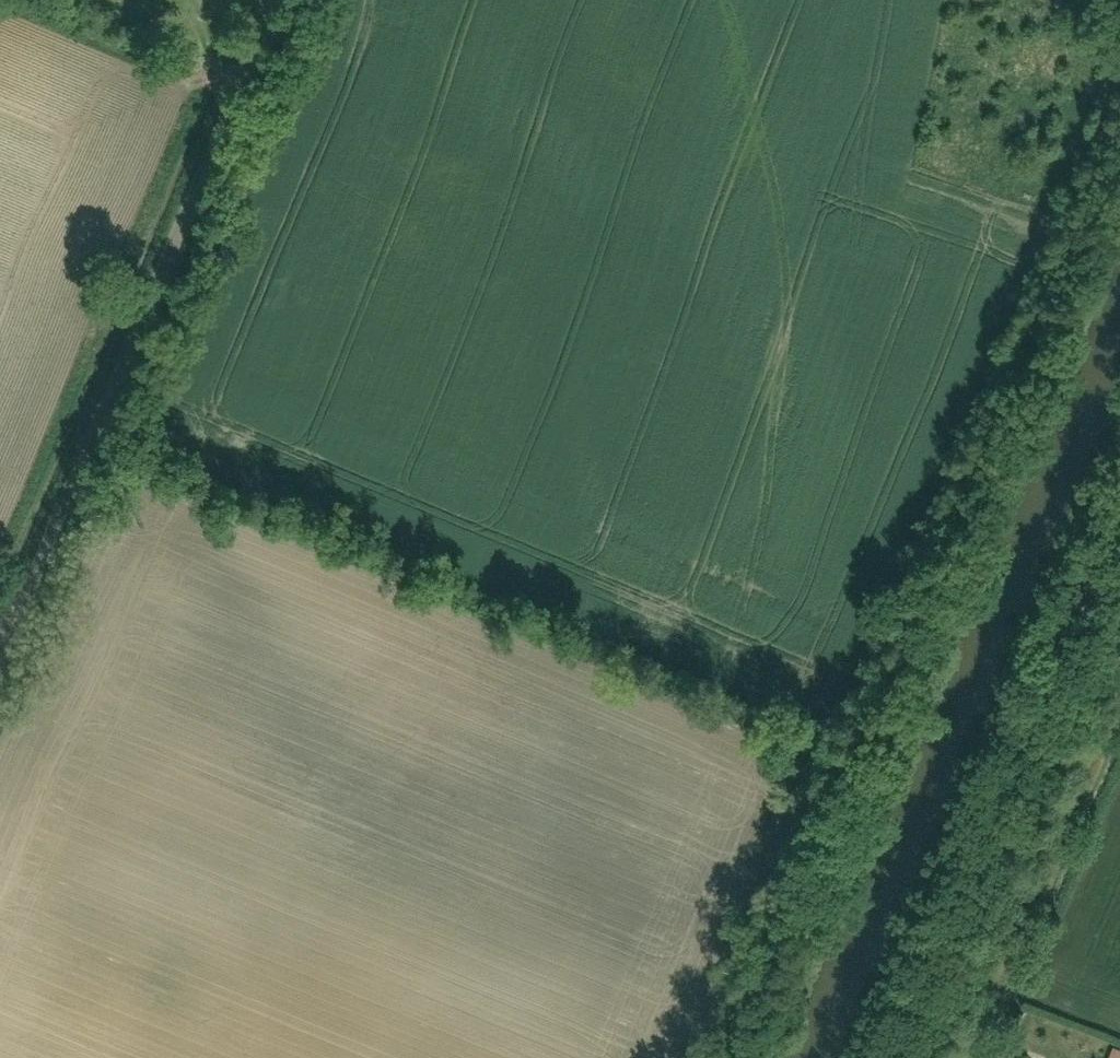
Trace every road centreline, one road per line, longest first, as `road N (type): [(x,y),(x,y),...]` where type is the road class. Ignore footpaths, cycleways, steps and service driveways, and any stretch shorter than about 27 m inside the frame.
road 1 (residential): [(0,648),(274,0)]
road 2 (unclassified): [(1119,529),(896,1057)]

